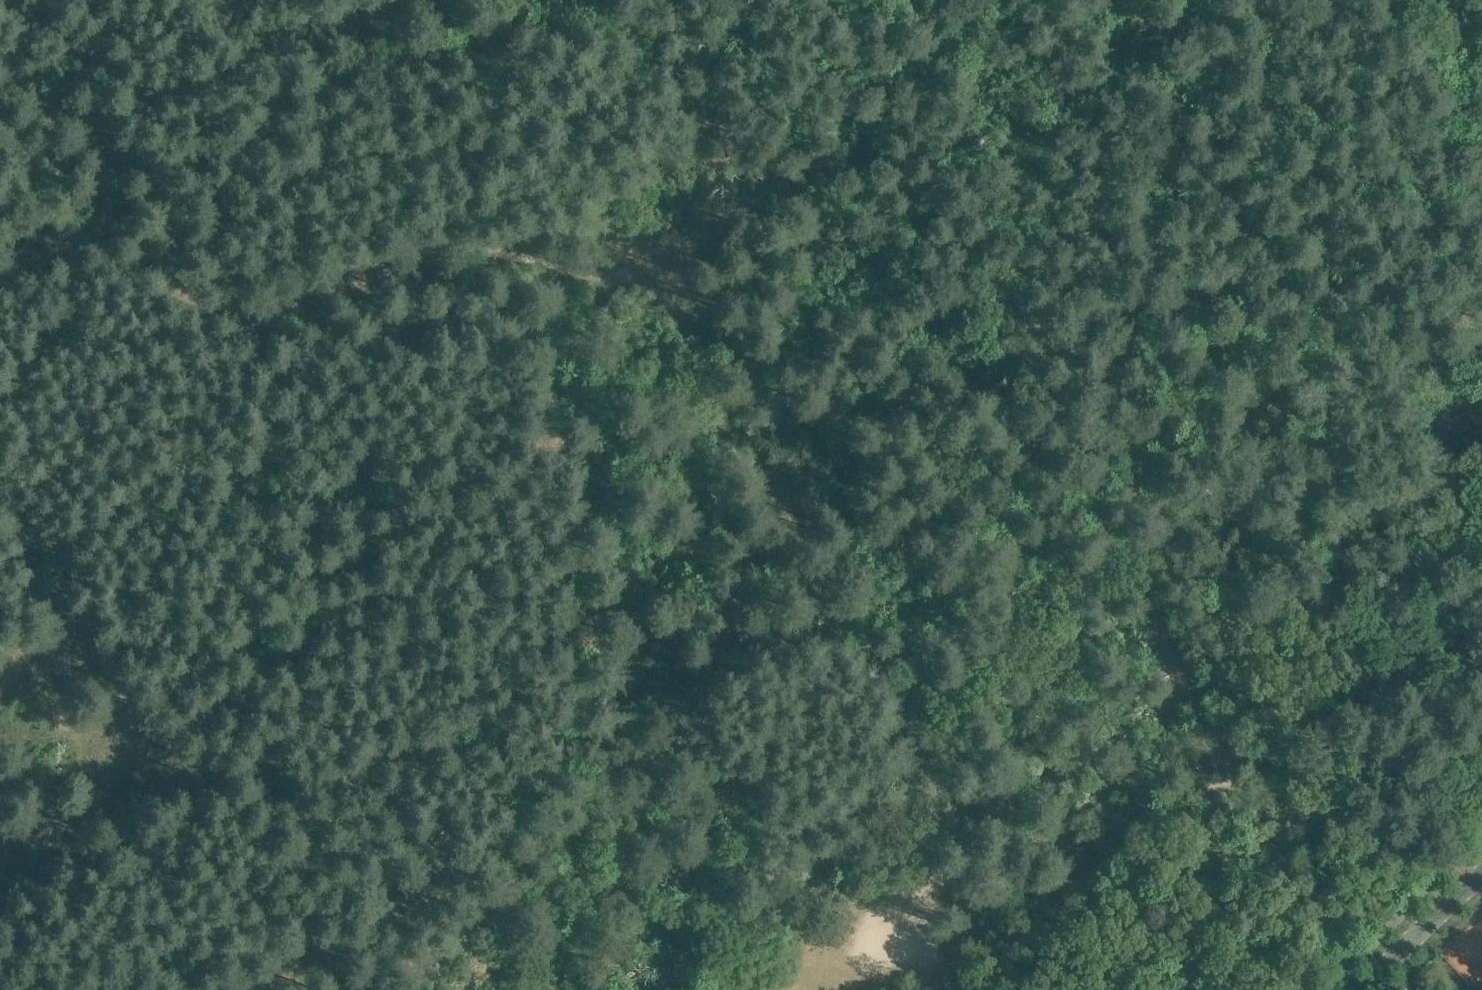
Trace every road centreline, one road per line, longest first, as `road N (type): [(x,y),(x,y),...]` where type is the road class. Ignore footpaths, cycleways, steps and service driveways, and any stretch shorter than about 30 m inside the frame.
road 1 (track): [(1481,604),(1442,612),(1295,777),(1273,788),(1230,783),(1127,838),(1028,923),(995,989)]
road 2 (tertiary): [(1370,989),(1481,879)]

